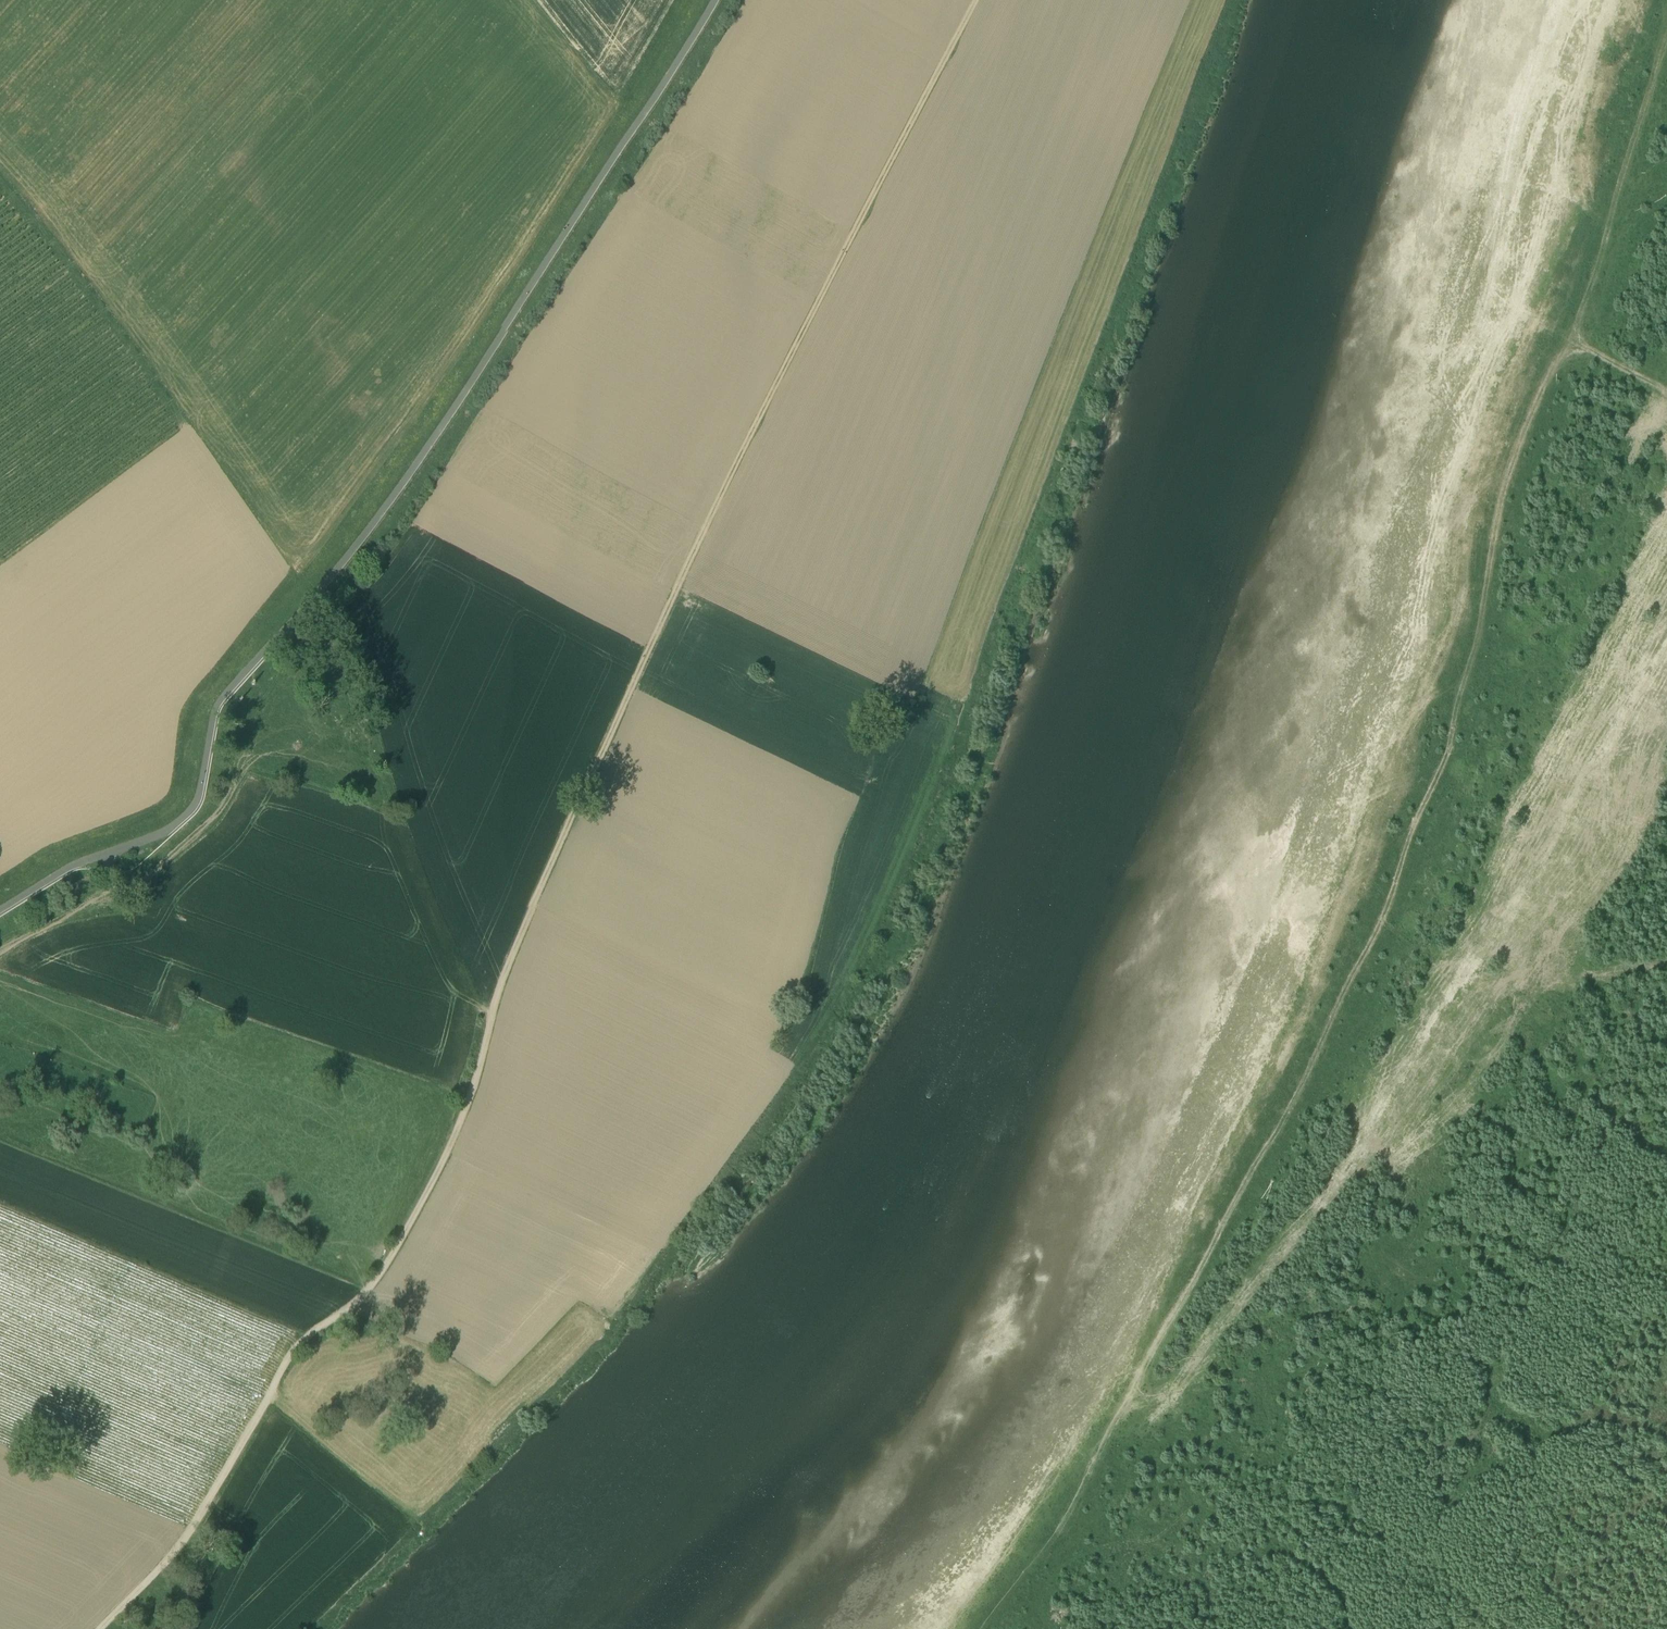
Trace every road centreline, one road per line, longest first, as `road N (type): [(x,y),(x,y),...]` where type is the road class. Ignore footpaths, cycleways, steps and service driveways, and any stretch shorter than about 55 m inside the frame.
road 1 (track): [(977,0),(700,538),(499,986),(475,1081),(438,1168),(368,1292),(286,1359),(187,1532),(101,1628)]
road 2 (track): [(129,848),(0,932)]

